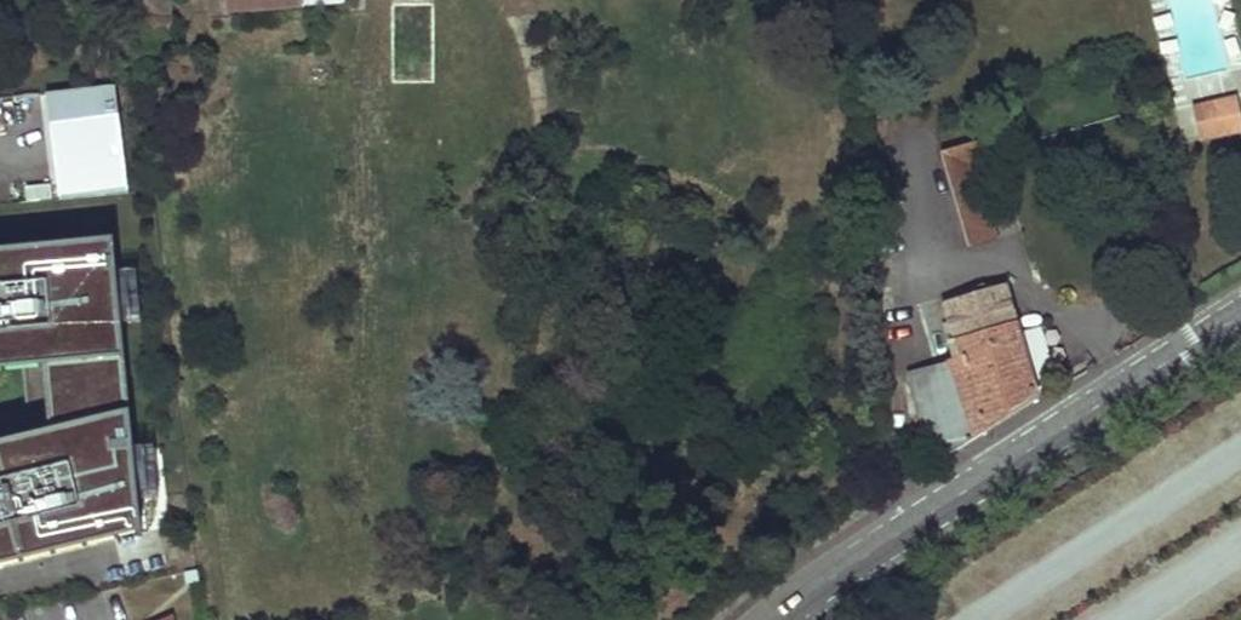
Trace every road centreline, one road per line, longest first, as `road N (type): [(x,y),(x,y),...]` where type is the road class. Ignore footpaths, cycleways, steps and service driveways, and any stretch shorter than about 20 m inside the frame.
road 1 (residential): [(1240,317),(777,619)]

